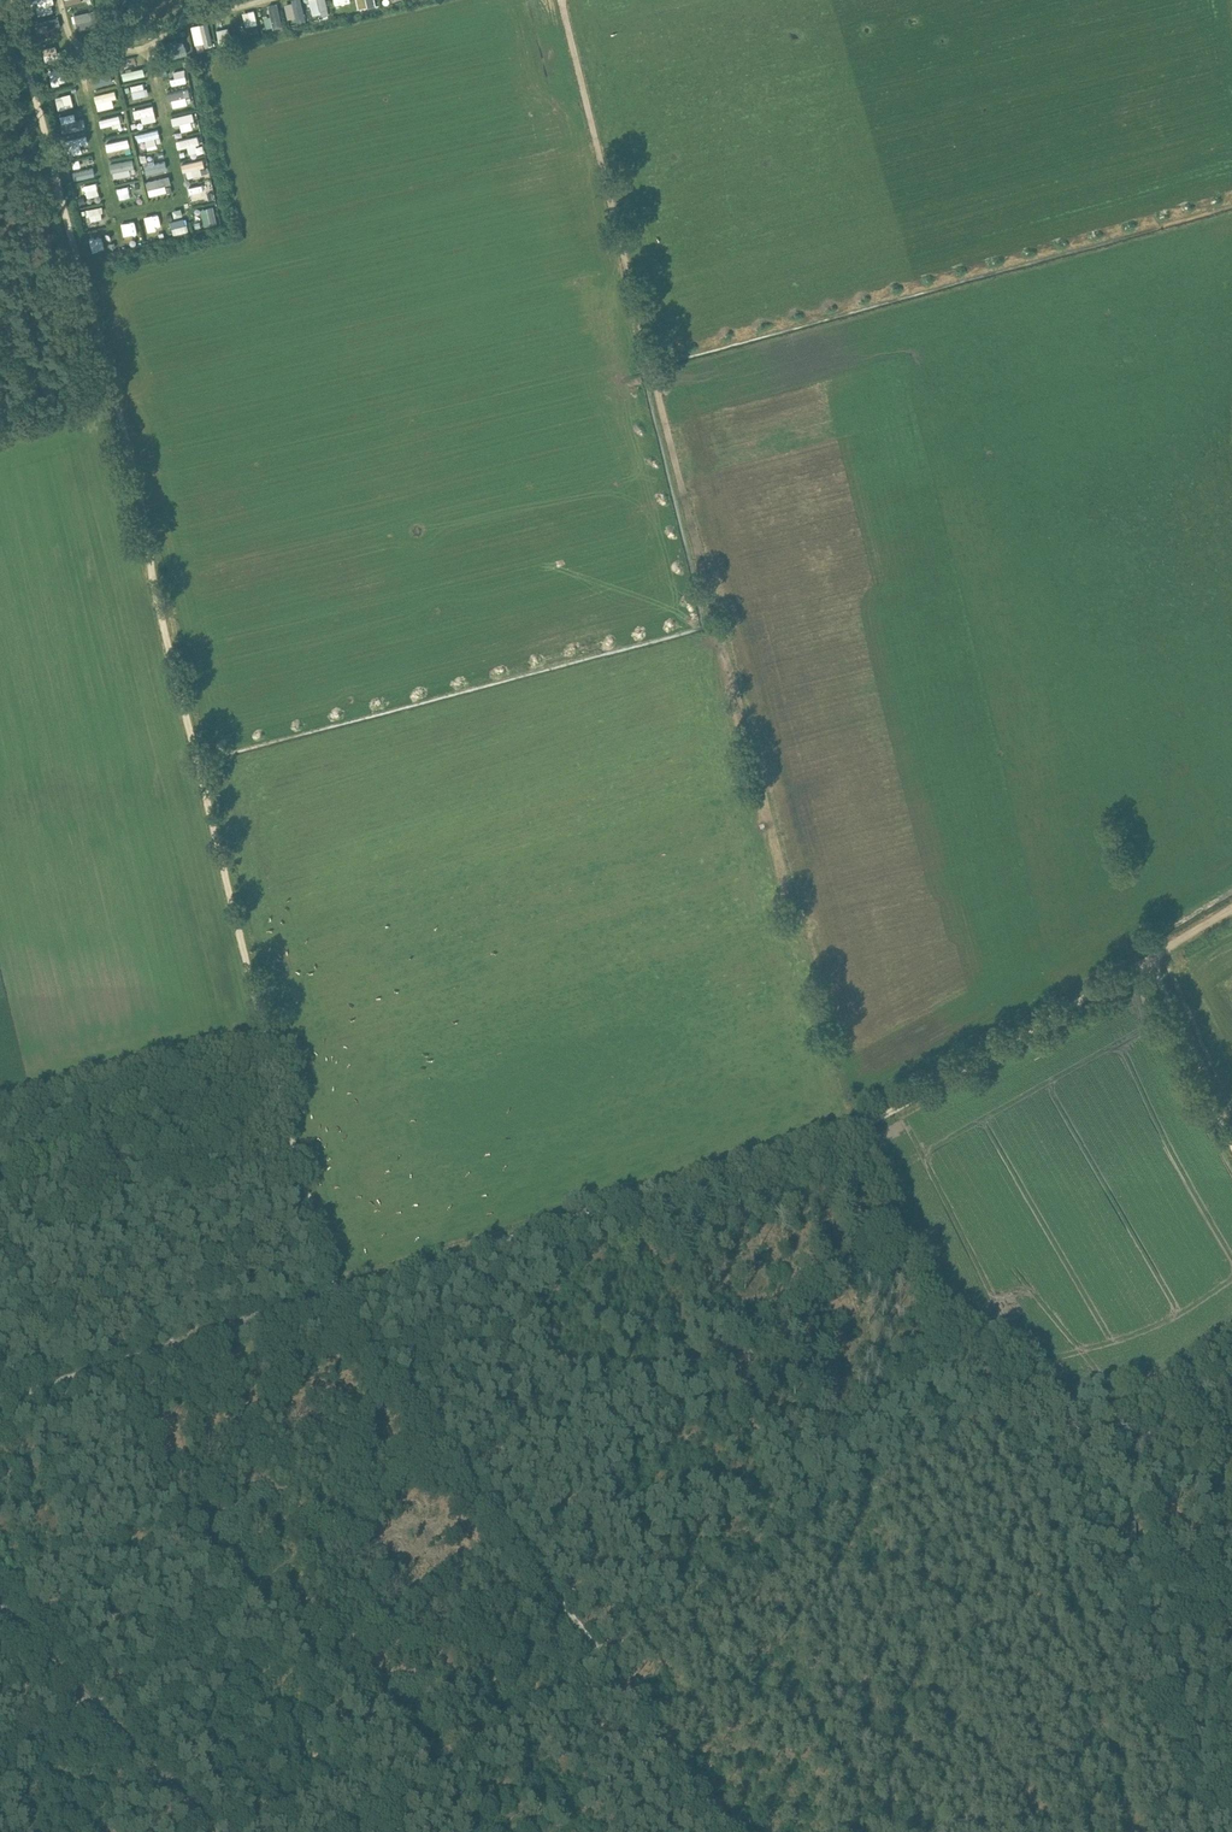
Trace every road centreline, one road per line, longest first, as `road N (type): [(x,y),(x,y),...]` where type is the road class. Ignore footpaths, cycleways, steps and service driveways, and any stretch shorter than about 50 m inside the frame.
road 1 (track): [(330,1301),(156,605),(148,520),(15,0)]
road 2 (track): [(1152,960),(876,1125),(330,1301)]
road 3 (track): [(563,0),(774,836)]
road 4 (track): [(442,1448),(738,1831)]
road 5 (track): [(330,1301),(0,1405)]
road 6 (track): [(213,1831),(0,1607)]
road 7 (track): [(1231,1133),(1152,960)]
road 8 (track): [(436,1441),(330,1301)]

